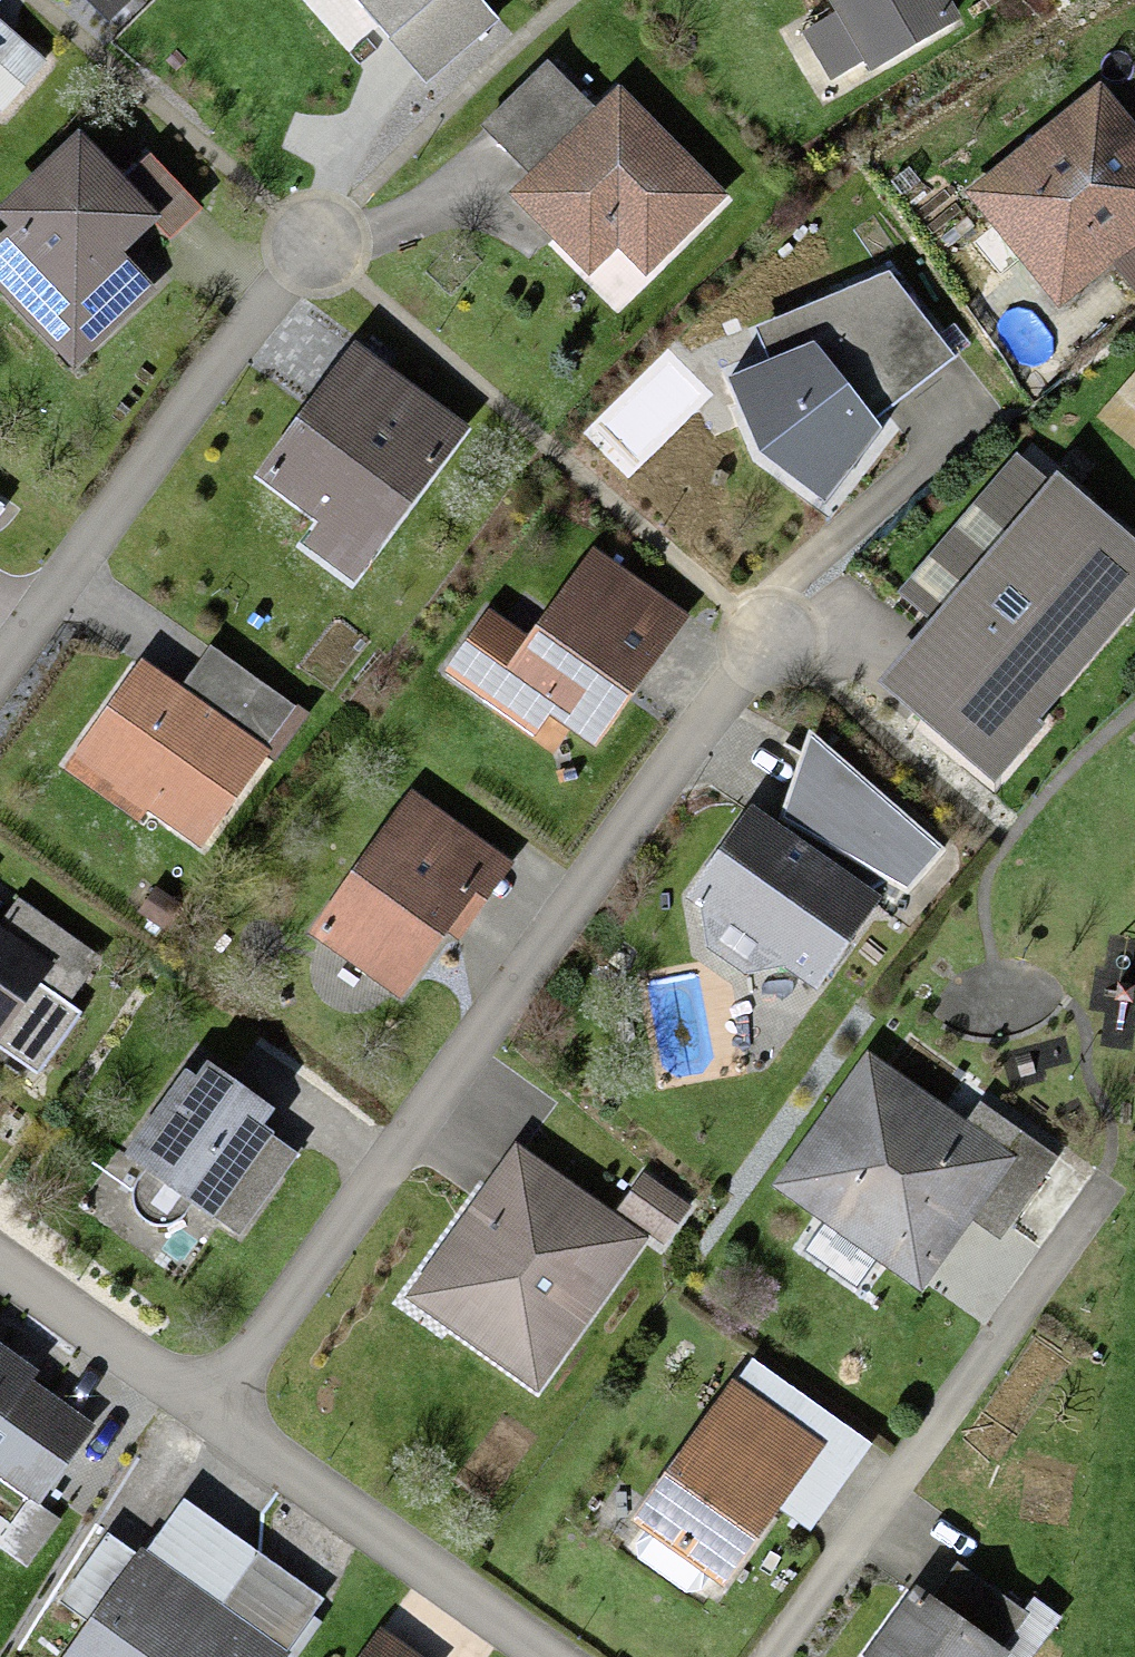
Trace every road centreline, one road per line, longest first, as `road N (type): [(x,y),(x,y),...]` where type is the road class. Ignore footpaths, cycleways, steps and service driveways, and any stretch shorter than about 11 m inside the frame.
road 1 (residential): [(212,1410),(772,638)]
road 2 (residential): [(768,1656),(1109,1180)]
road 3 (residential): [(319,244),(0,679)]
road 4 (residential): [(212,1410),(554,1656)]
road 5 (residential): [(0,1257),(212,1410)]

